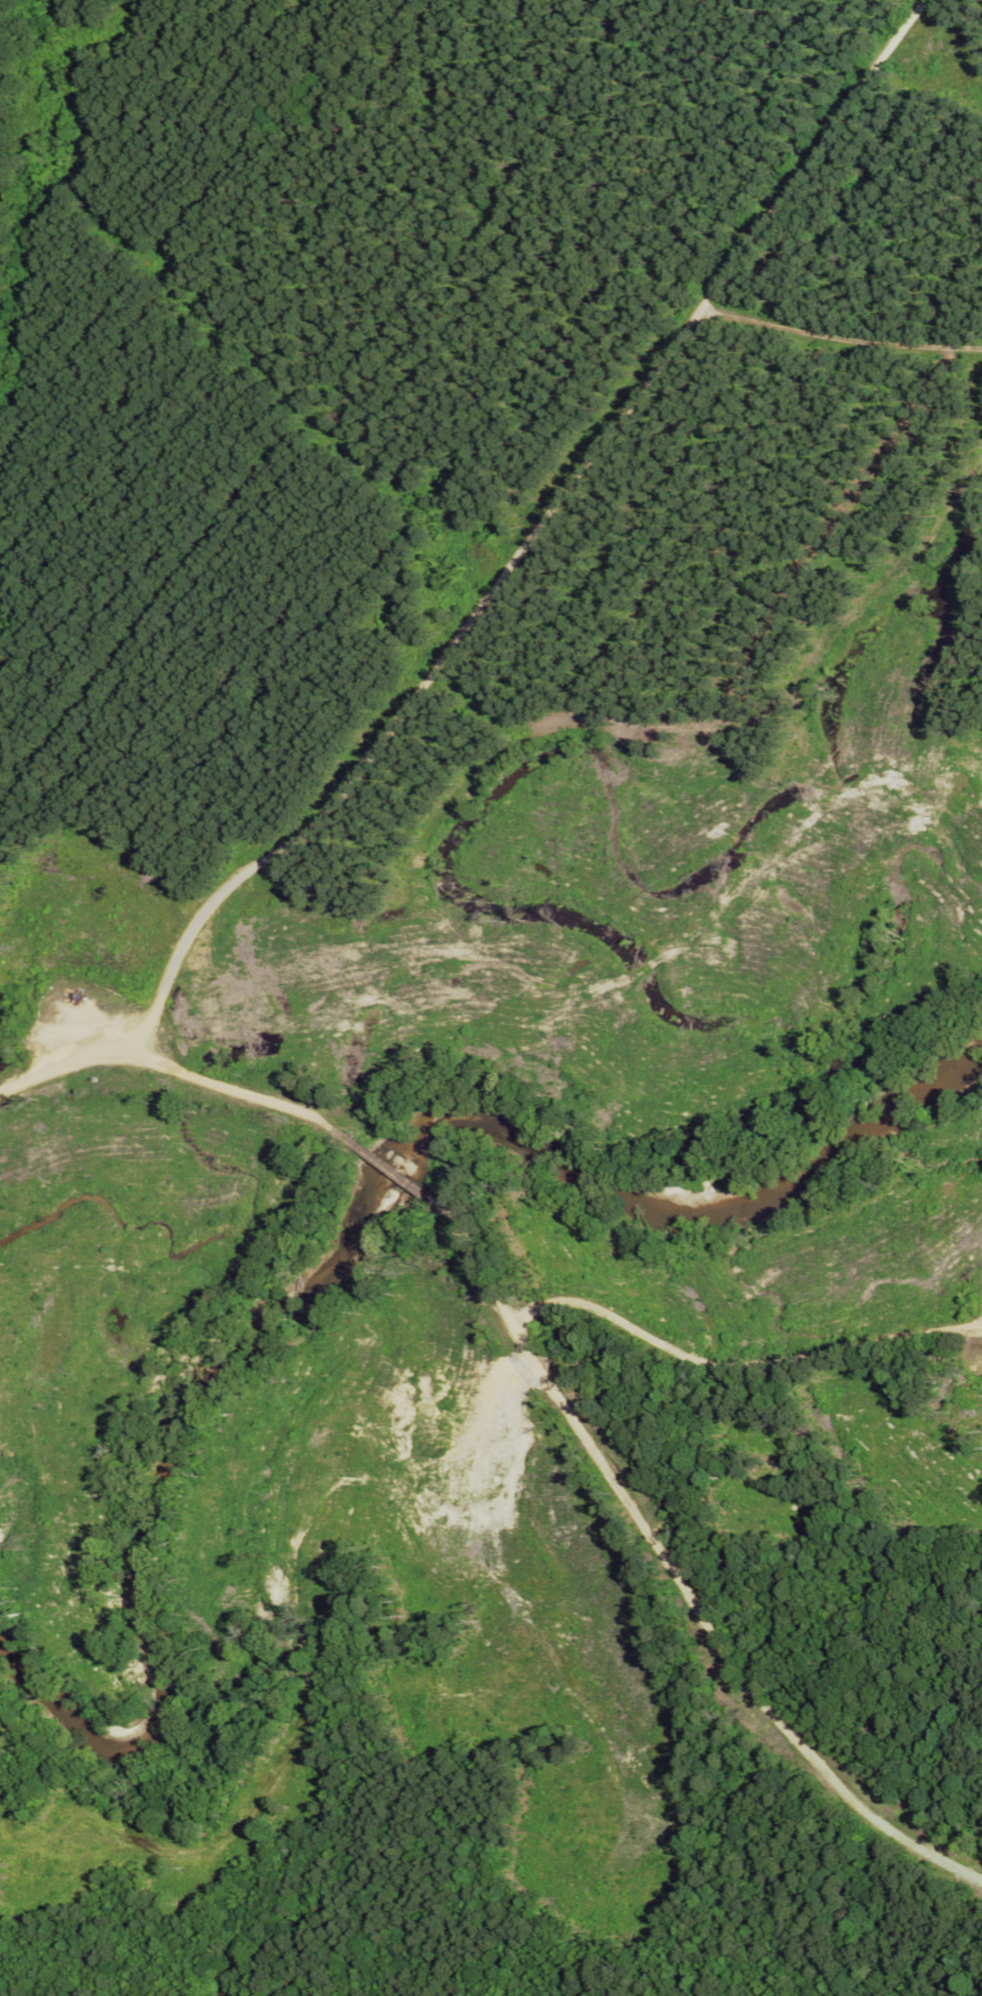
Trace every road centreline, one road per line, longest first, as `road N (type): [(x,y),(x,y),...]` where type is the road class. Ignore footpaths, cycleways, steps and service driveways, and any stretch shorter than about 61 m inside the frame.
road 1 (residential): [(708,288),(981,351)]

